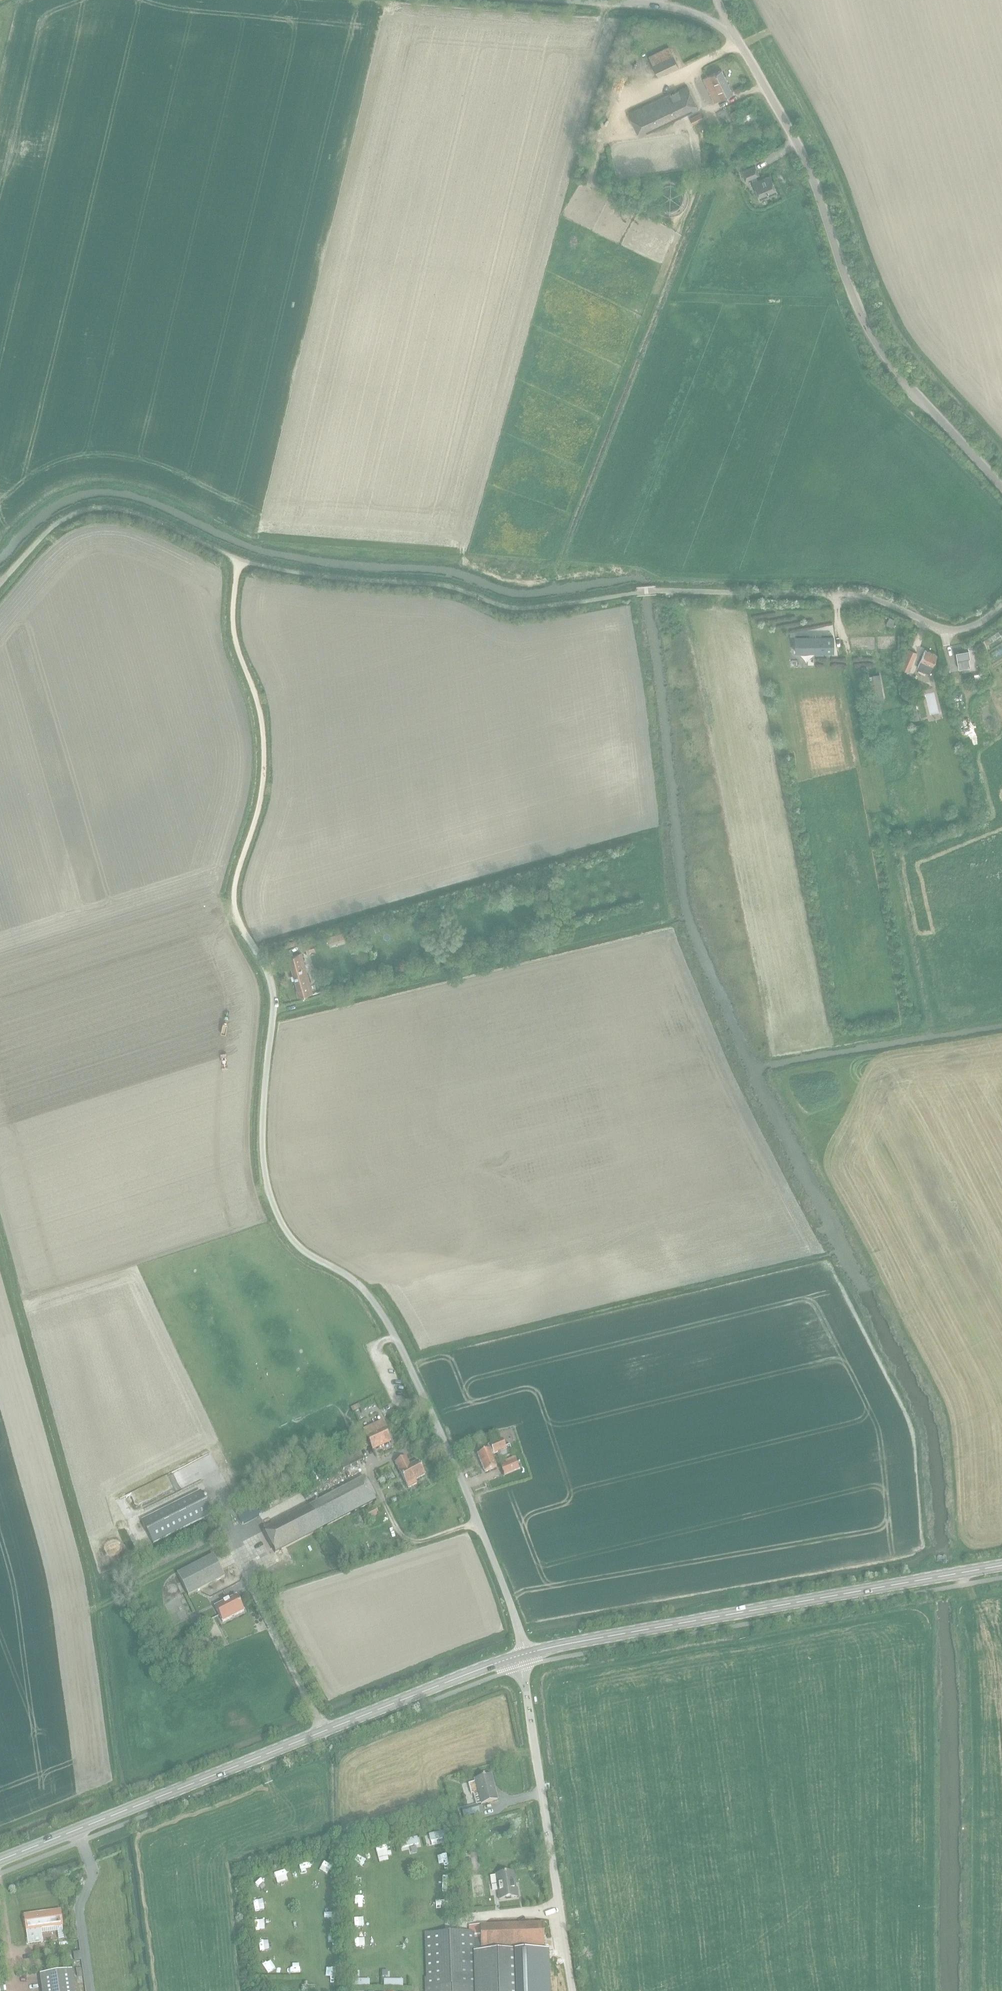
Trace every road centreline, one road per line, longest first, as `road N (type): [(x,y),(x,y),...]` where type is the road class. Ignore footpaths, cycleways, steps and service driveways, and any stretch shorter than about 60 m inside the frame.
road 1 (unclassified): [(526,1653),(442,1434),(393,1334),(364,1290),(290,1236),(266,1179),(272,986),(234,903),(264,768),(261,717),(235,641),(239,560)]
road 2 (secondary): [(0,1860),(526,1653)]
road 3 (unclassified): [(1001,487),(869,330),(803,154),(737,40)]
road 4 (secondary): [(526,1653),(1001,1565)]
road 5 (residential): [(656,590),(864,596),(959,629),(1001,605)]
road 6 (unclassified): [(572,1990),(521,1667),(526,1653)]

